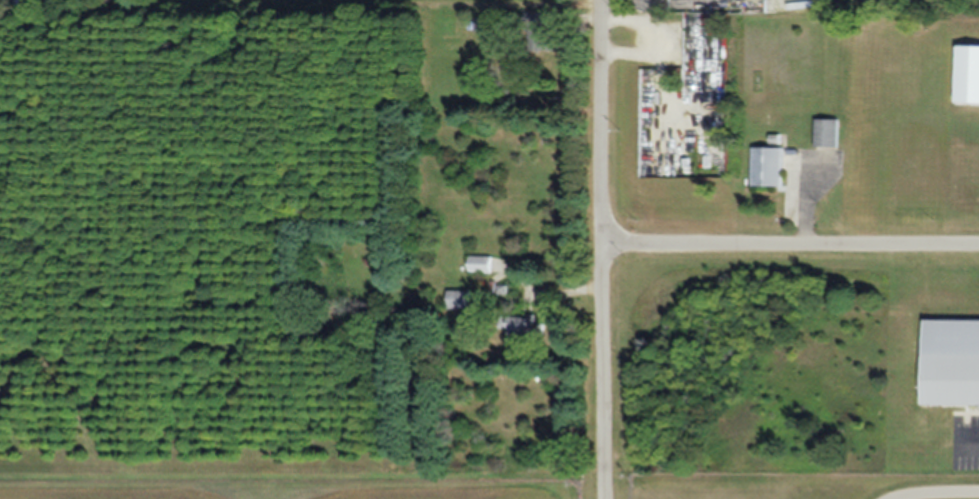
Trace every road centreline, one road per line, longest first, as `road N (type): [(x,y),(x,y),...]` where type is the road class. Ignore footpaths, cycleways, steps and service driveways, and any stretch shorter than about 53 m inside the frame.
road 1 (residential): [(598,0),(601,498)]
road 2 (residential): [(599,247),(978,247)]

